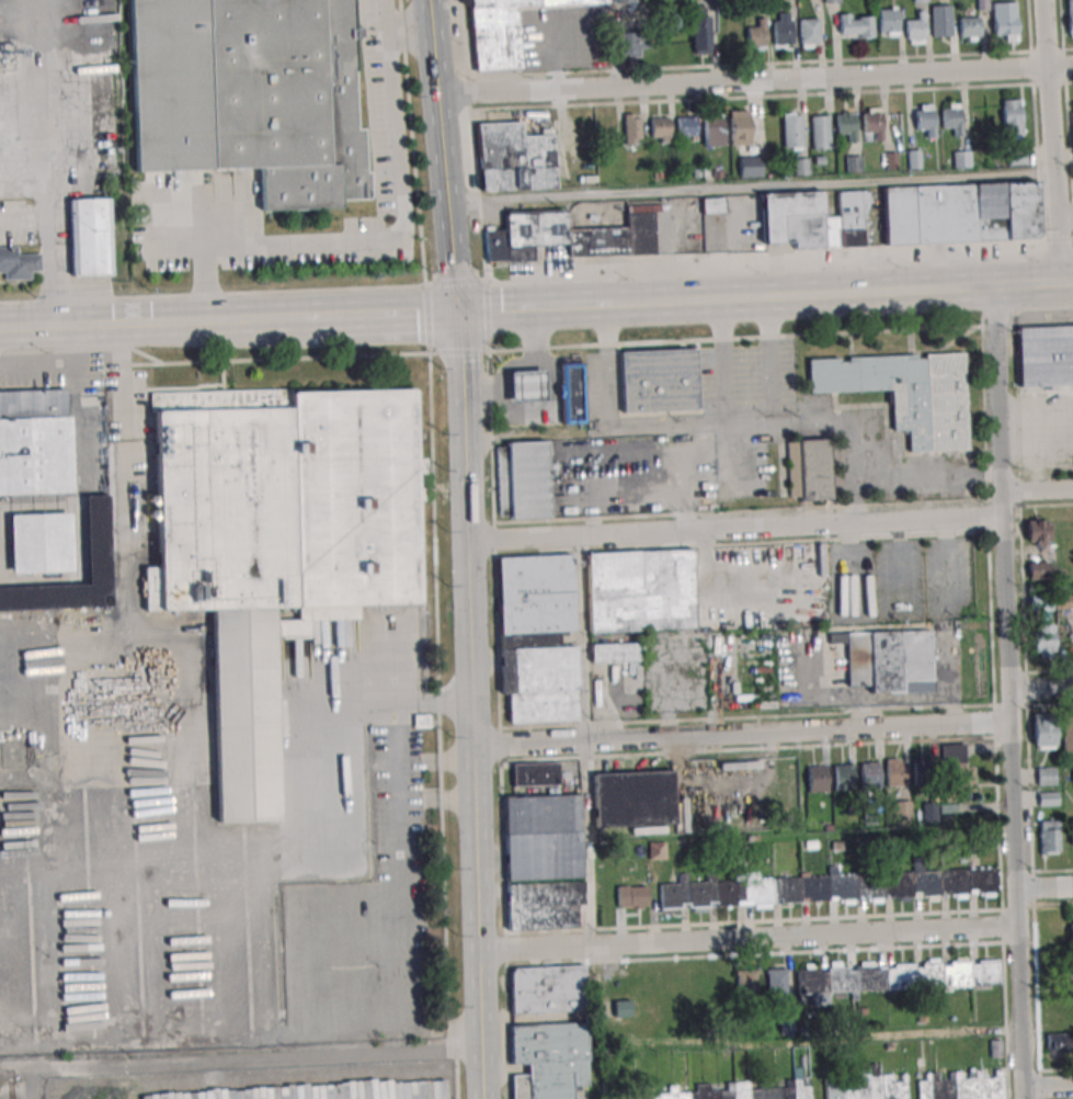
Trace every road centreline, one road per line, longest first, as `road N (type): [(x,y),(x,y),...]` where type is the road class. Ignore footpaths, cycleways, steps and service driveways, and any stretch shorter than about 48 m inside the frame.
road 1 (tertiary): [(480,1098),(457,315),(431,0)]
road 2 (residential): [(1025,1098),(993,285)]
road 3 (residential): [(438,94),(1072,66)]
road 4 (residential): [(476,953),(1018,925)]
road 5 (residential): [(472,748),(1011,720)]
road 6 (residential): [(466,544),(1002,514)]
road 7 (secondary): [(636,304),(993,285)]
road 8 (residential): [(1058,282),(1044,0)]
road 9 (secondary): [(273,321),(457,315)]
road 10 (secondary): [(457,315),(636,304)]
road 11 (secondary): [(121,328),(273,321)]
road 12 (secondary): [(0,333),(121,328)]

